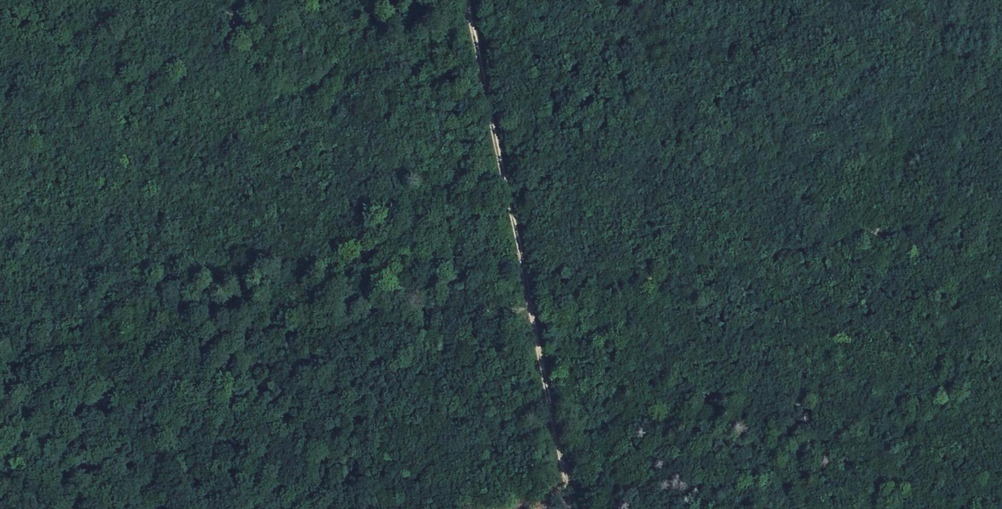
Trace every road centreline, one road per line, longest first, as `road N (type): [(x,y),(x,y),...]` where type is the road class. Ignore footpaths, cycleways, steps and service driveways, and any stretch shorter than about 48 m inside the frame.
road 1 (track): [(529,305),(471,0)]
road 2 (track): [(574,508),(529,305)]

